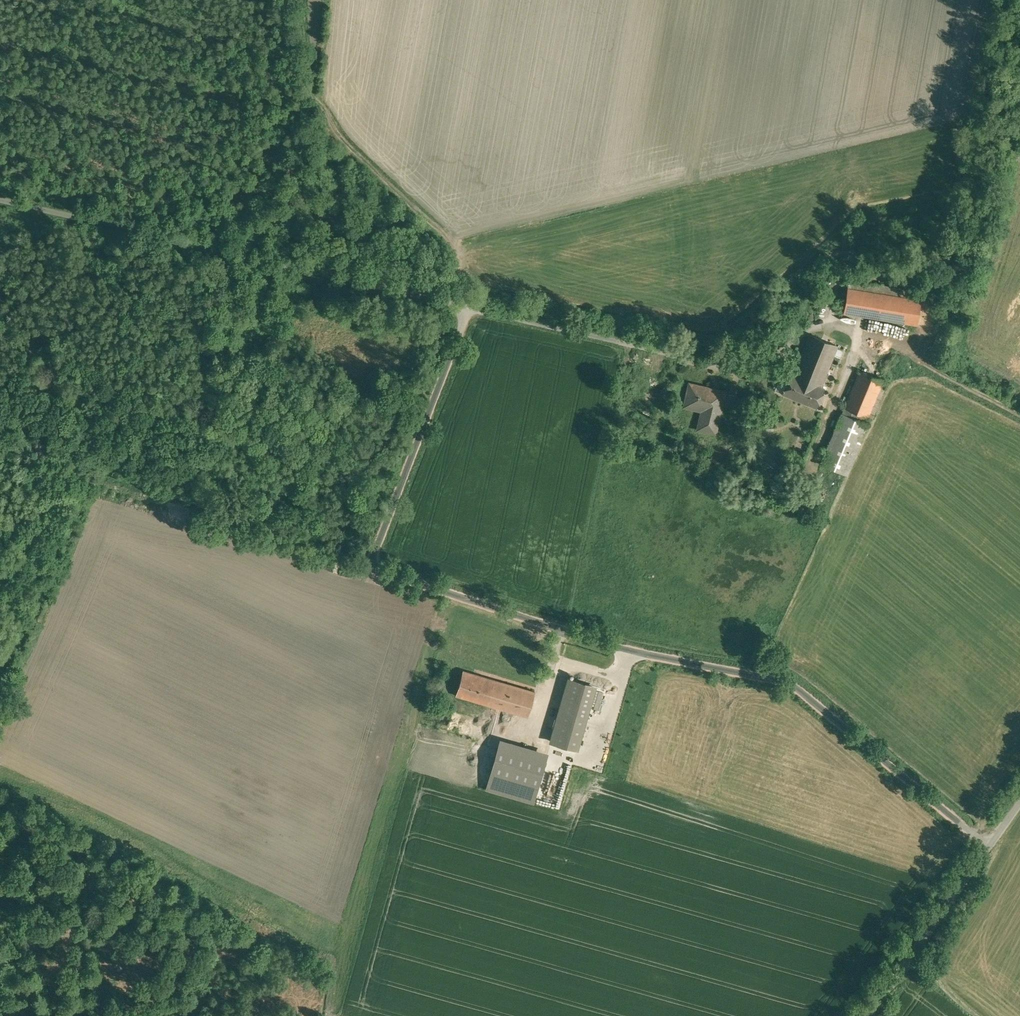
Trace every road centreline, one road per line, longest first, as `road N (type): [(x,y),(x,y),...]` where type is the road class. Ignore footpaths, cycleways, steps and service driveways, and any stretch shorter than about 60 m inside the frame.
road 1 (unclassified): [(467,308),(372,571),(595,643),(787,684),(990,846)]
road 2 (unclassified): [(0,201),(467,308)]
road 3 (unclassified): [(467,308),(759,373)]
road 4 (track): [(0,660),(49,580),(91,472)]
road 5 (unclassified): [(990,846),(869,1015)]
road 6 (unclassified): [(876,338),(1019,415)]

